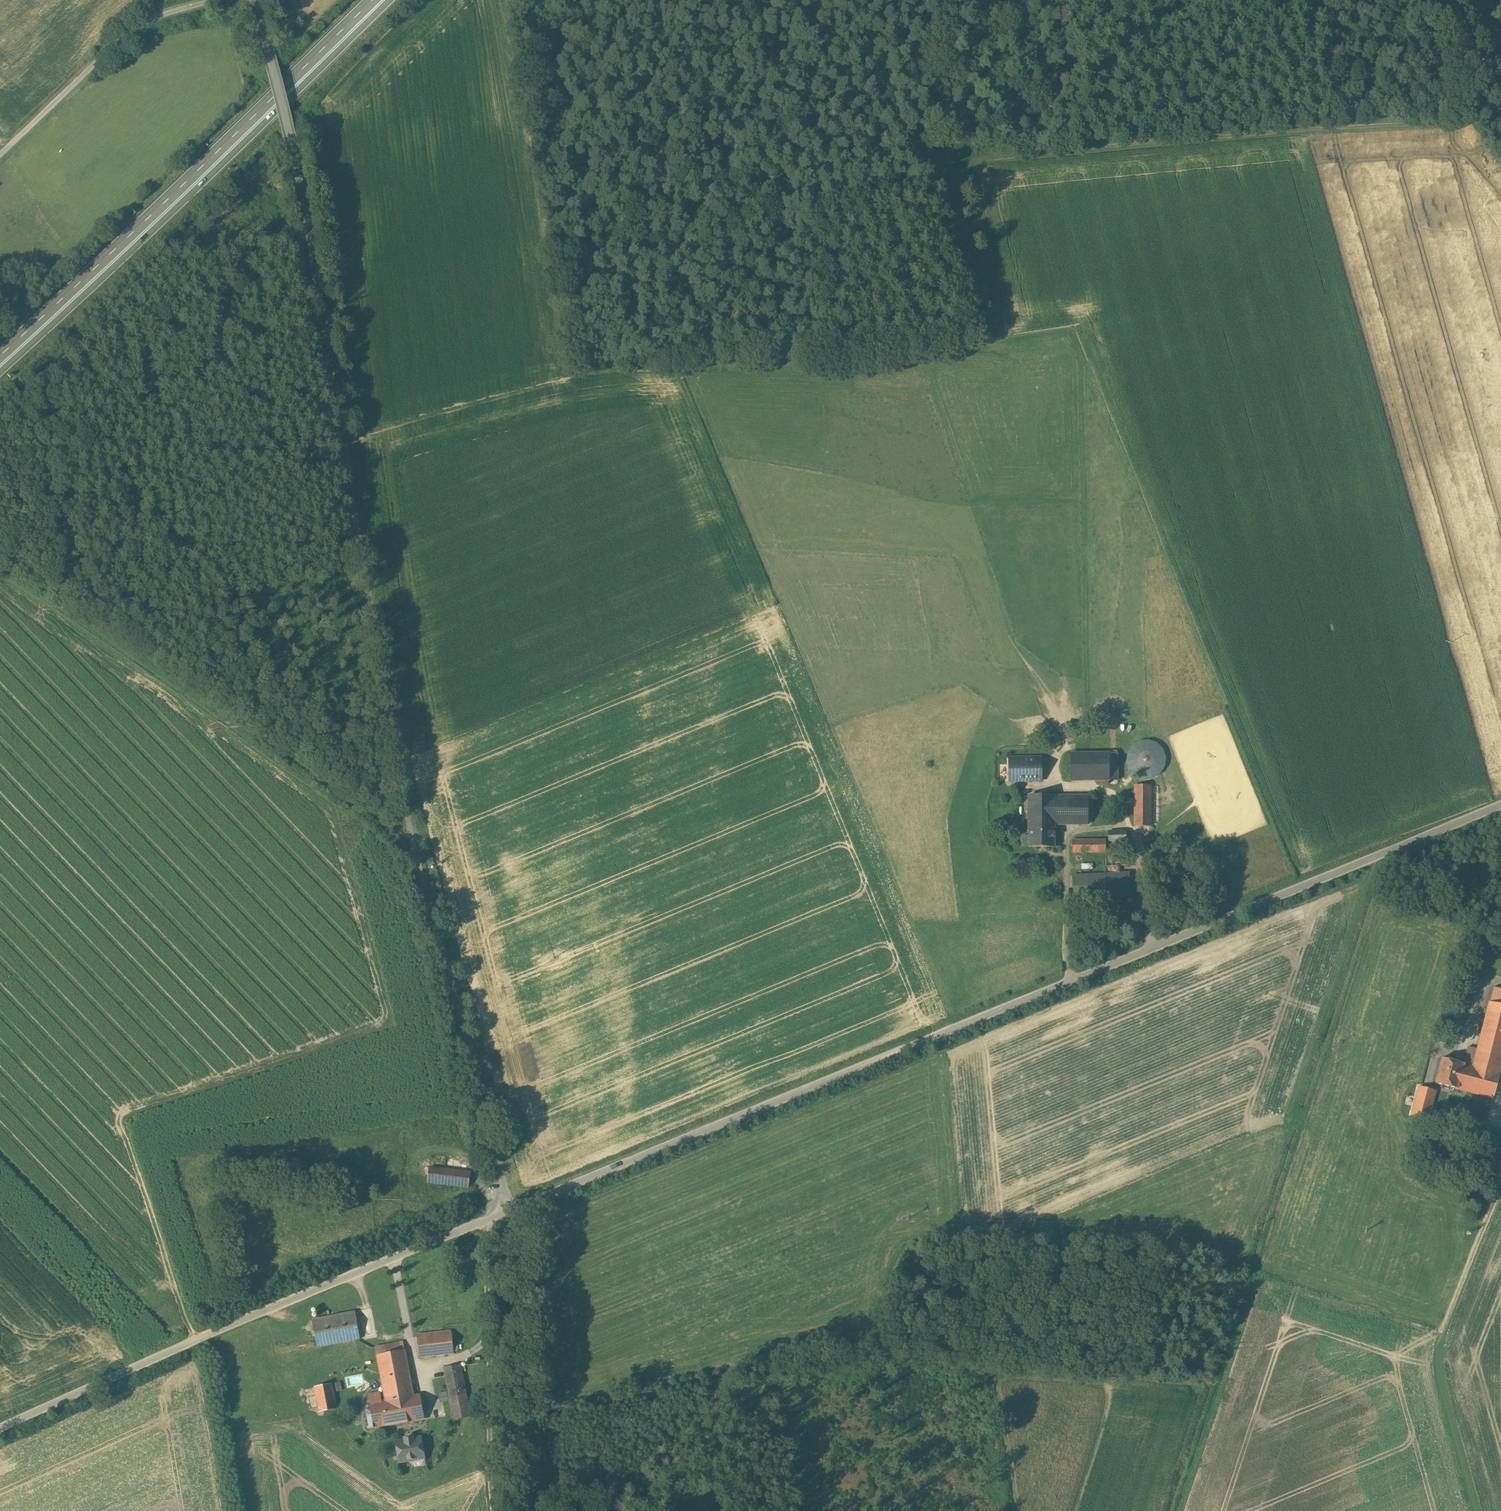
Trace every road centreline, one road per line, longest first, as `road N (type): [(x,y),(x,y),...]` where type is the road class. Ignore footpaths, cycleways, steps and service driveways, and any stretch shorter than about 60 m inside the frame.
road 1 (unclassified): [(509,1210),(409,833),(291,149),(255,0)]
road 2 (unclassified): [(1500,805),(509,1210)]
road 3 (unclassified): [(509,1210),(0,1429)]
road 4 (trunk): [(0,367),(392,0)]
road 5 (trunk): [(372,0),(0,354)]
road 6 (track): [(409,833),(55,589)]
road 7 (track): [(492,1343),(500,1510)]

